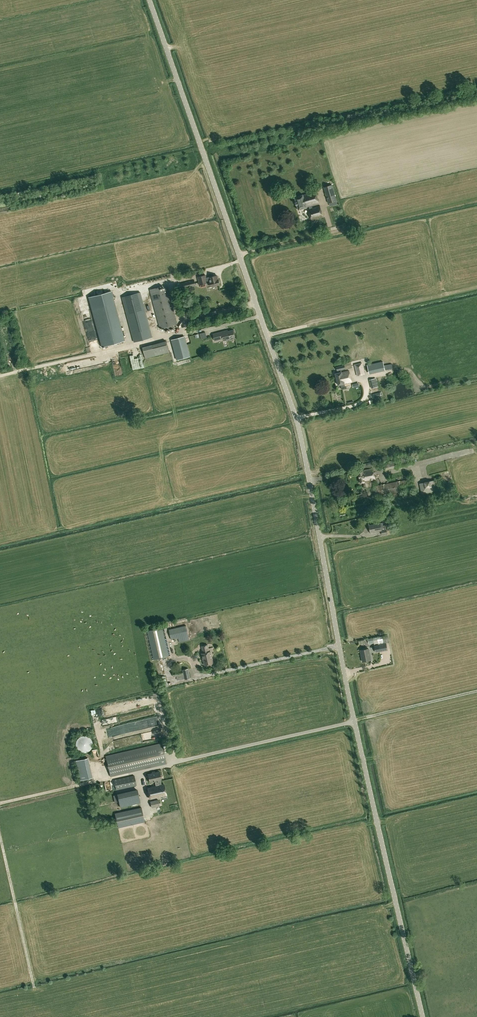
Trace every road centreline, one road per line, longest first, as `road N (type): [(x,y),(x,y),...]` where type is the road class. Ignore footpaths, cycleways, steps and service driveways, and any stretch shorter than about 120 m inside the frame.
road 1 (unclassified): [(423,1016),(296,417),(150,0)]

